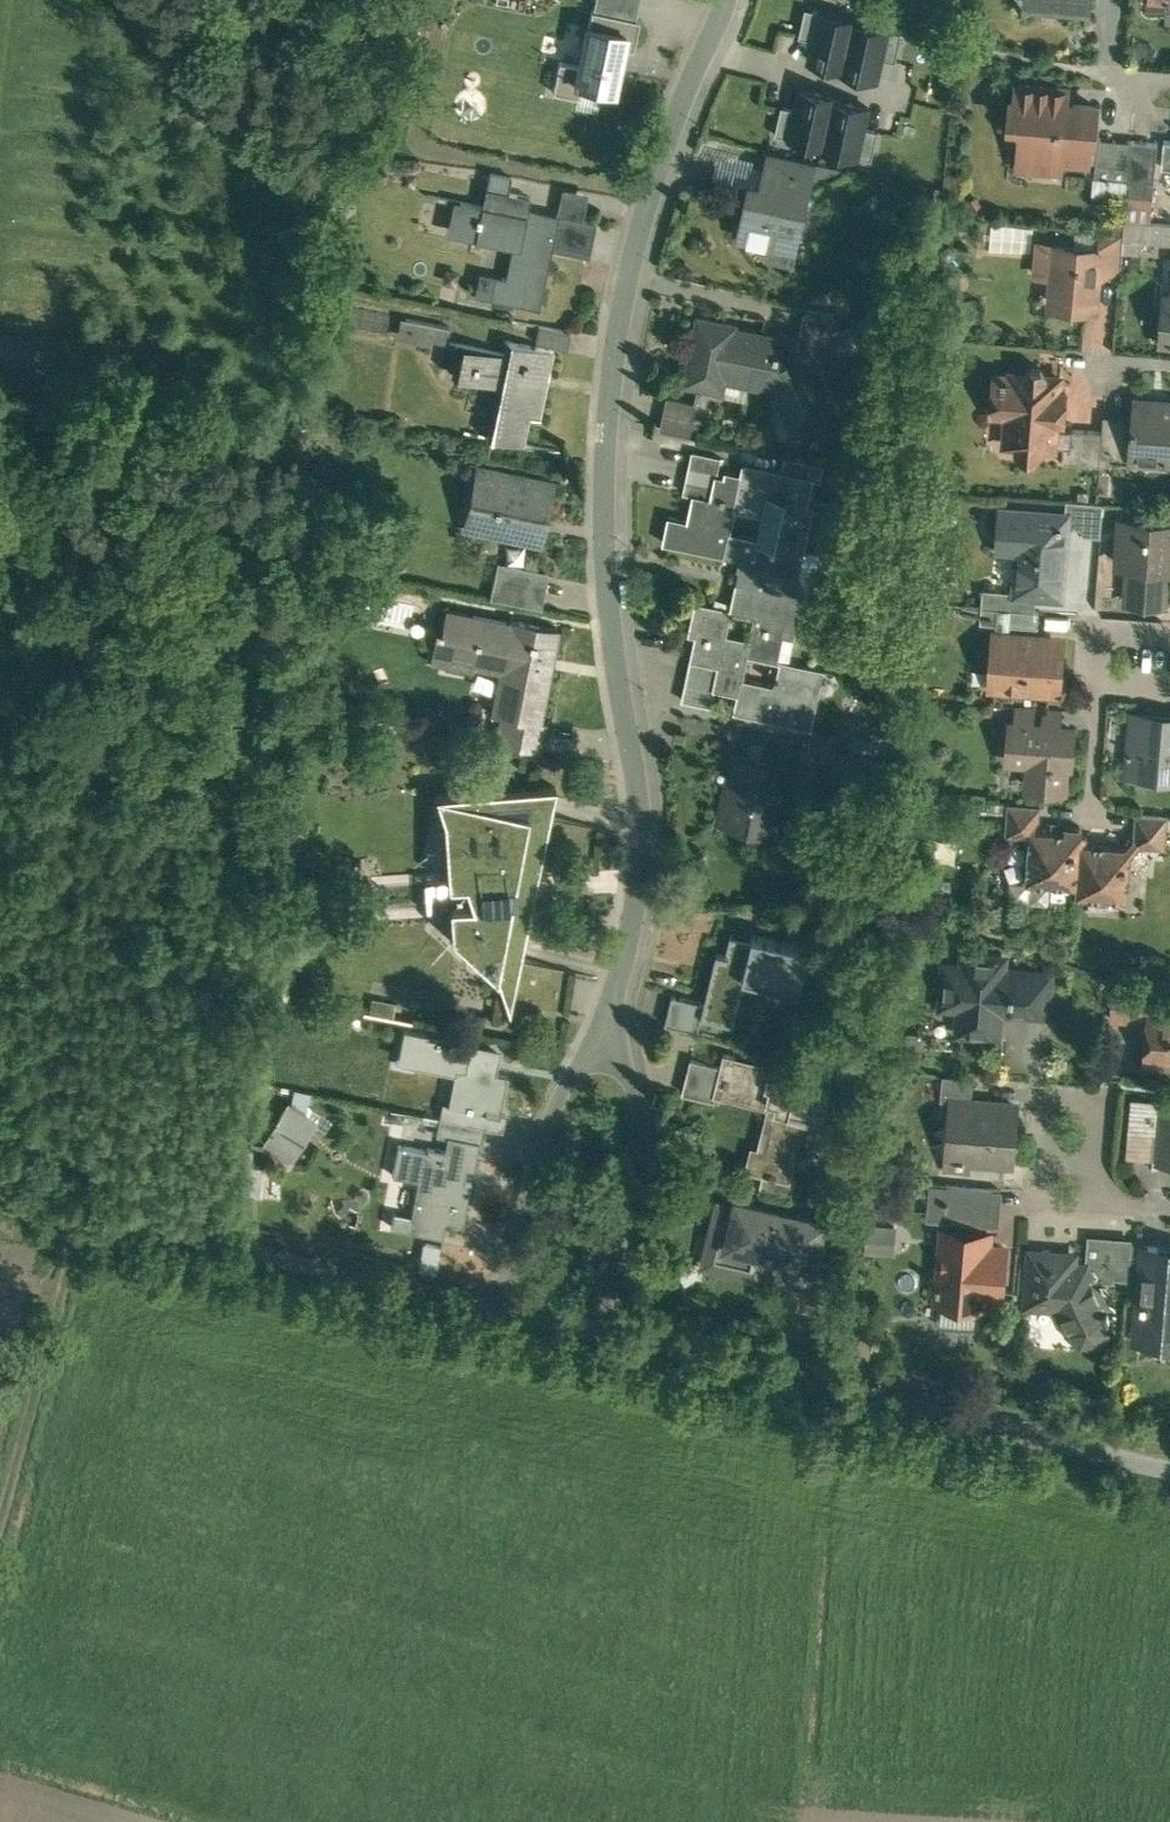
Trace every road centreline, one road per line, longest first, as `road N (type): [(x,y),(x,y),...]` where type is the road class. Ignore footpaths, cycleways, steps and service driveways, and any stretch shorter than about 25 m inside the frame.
road 1 (residential): [(728,0),(636,259),(615,400),(608,534),(640,793),(644,903),(611,1018)]
road 2 (unclassified): [(602,1333),(1169,1468)]
road 3 (unclassified): [(0,1193),(497,1310)]
road 4 (residential): [(611,1018),(634,1090),(639,1169),(602,1333)]
road 5 (unclassified): [(611,1018),(567,1077),(538,1147),(497,1310)]
road 6 (track): [(66,1208),(0,1475)]
road 7 (residential): [(1169,651),(1104,648),(1090,813)]
road 8 (residential): [(1169,1206),(1088,1197),(1064,1120)]

